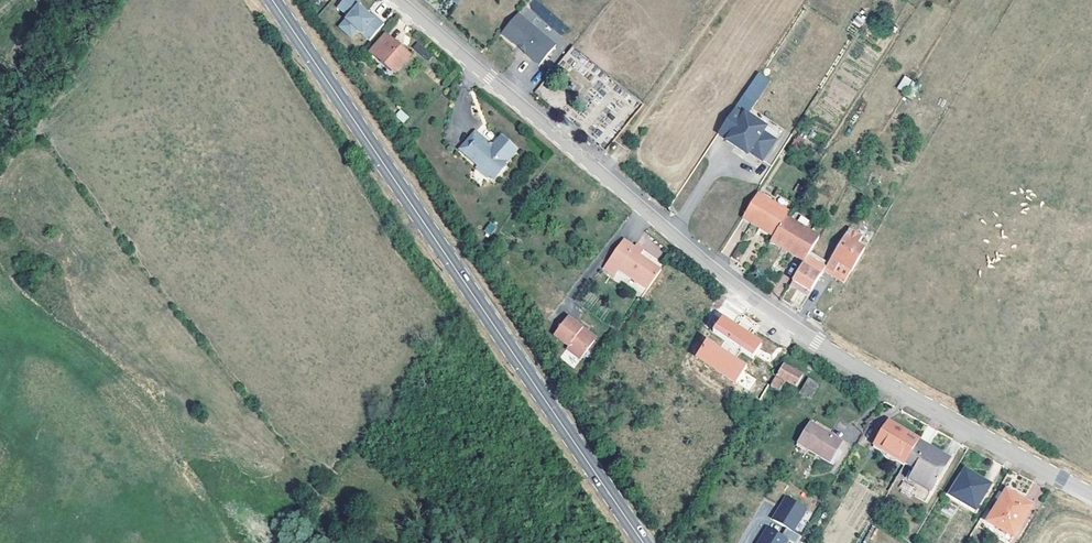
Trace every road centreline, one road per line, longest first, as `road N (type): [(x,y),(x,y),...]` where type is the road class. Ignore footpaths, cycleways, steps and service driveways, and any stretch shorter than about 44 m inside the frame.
road 1 (residential): [(397,0),(737,289),(817,342),(1091,494)]
road 2 (secondary): [(642,542),(273,0)]
road 3 (track): [(600,172),(726,0)]

